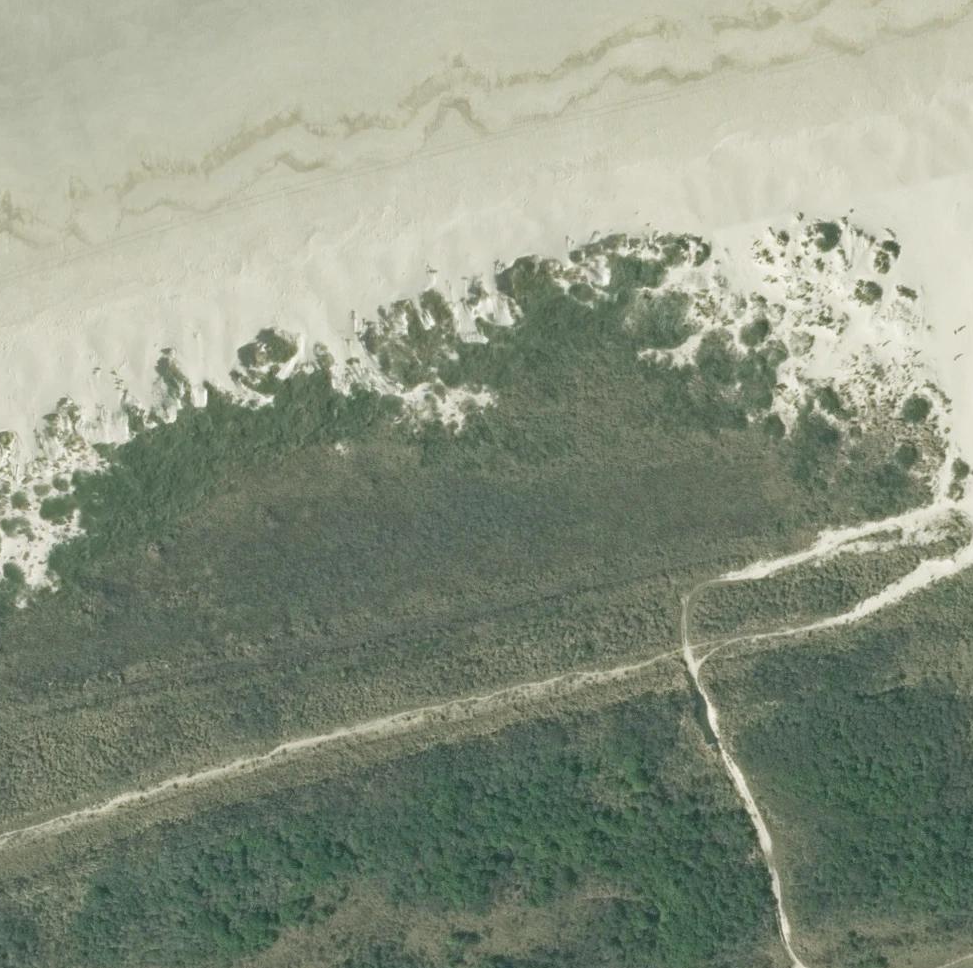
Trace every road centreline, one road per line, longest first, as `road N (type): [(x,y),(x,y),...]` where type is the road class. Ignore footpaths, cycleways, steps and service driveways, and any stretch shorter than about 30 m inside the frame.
road 1 (track): [(0,828),(182,773),(659,658),(825,626),(972,522)]
road 2 (track): [(972,437),(881,0)]

